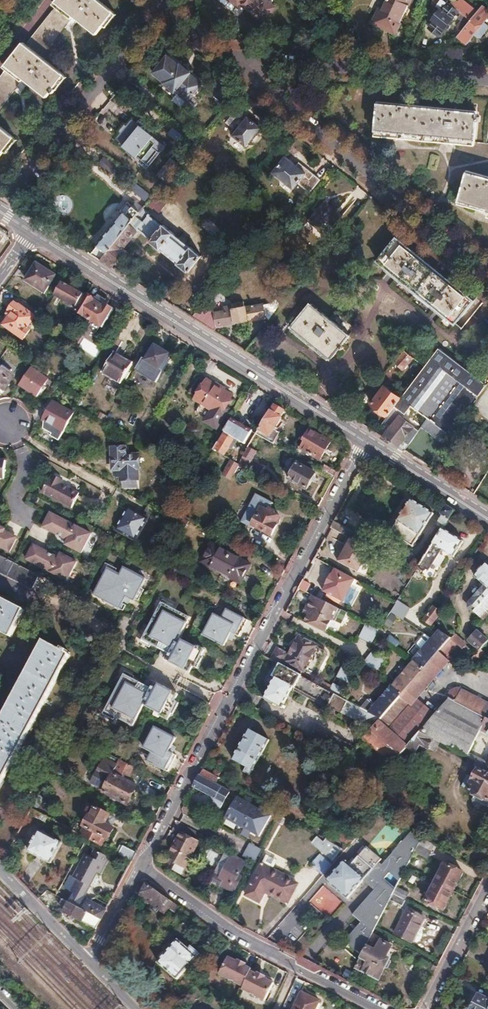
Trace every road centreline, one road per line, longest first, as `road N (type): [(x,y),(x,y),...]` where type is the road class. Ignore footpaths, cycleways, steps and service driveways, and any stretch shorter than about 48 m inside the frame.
road 1 (residential): [(368,442),(140,867)]
road 2 (tertiary): [(32,232),(368,442)]
road 3 (residential): [(229,60),(487,271)]
road 4 (residential): [(487,90),(229,60)]
road 5 (residential): [(13,191),(160,7)]
road 6 (residential): [(293,965),(140,867)]
road 7 (tertiary): [(368,442),(487,517)]
road 8 (residential): [(425,1008),(487,885)]
road 9 (residential): [(0,869),(88,959)]

